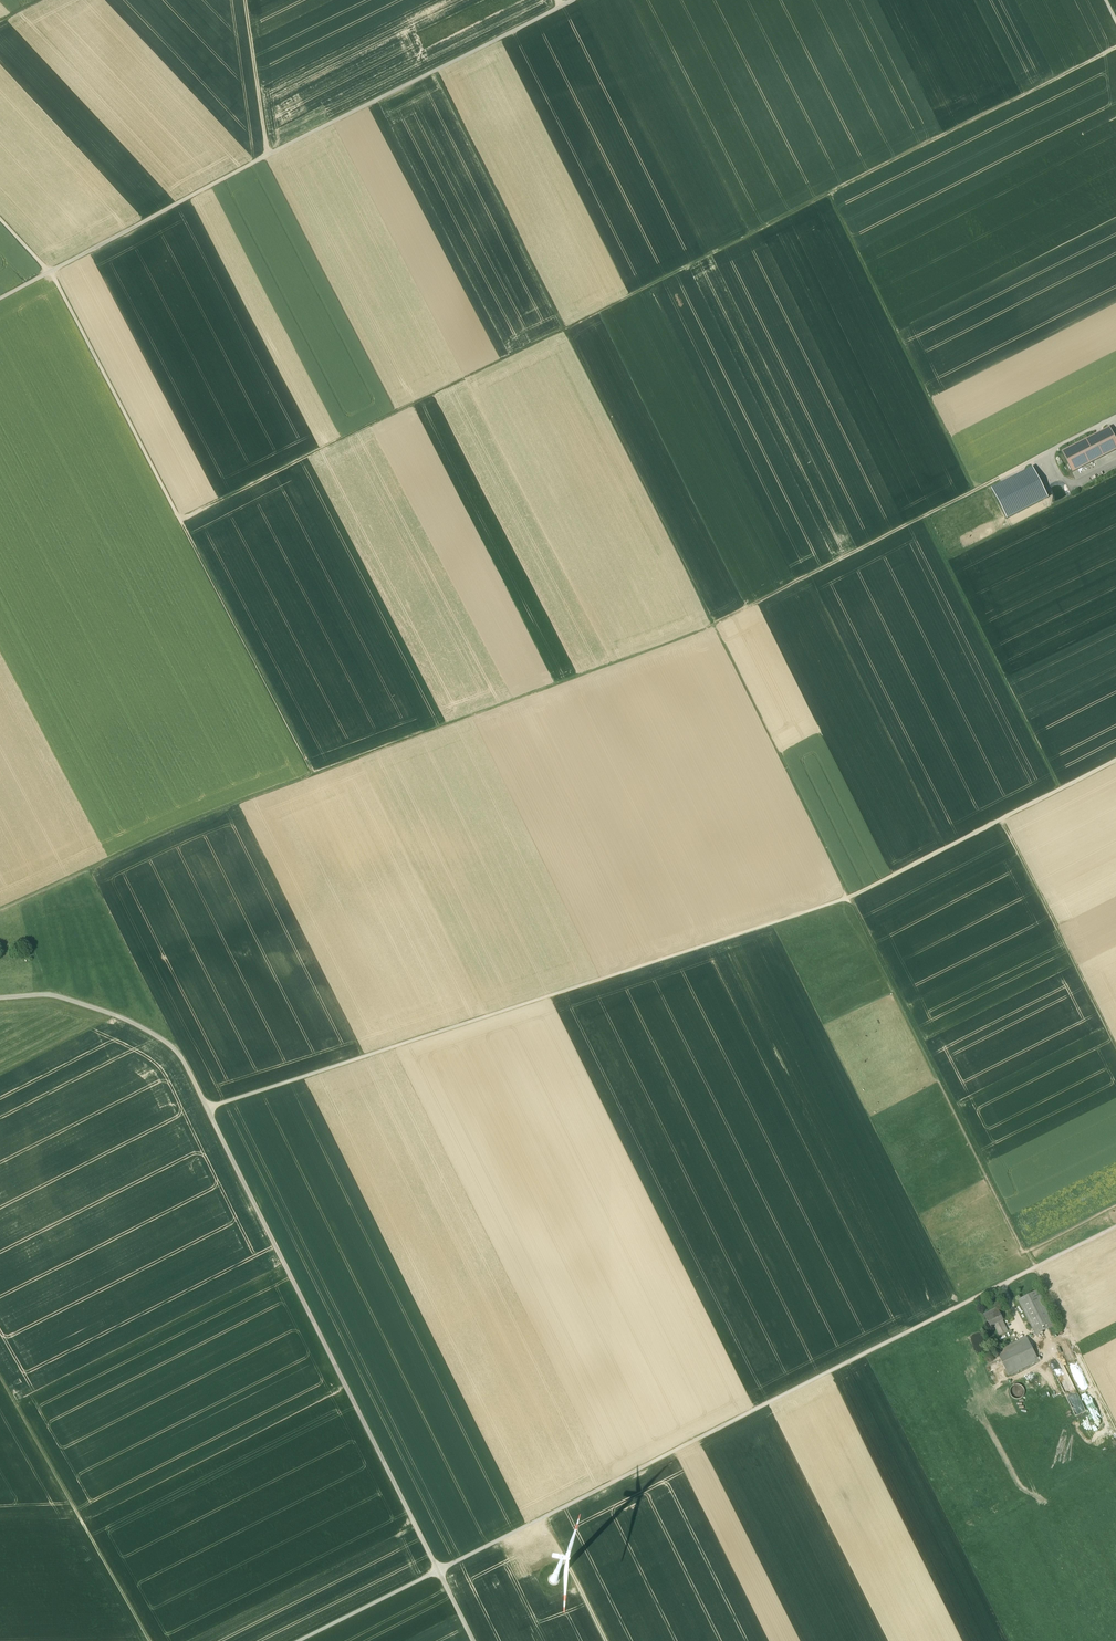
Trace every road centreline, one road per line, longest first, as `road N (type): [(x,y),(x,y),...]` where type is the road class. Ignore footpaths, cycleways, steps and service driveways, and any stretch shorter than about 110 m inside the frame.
road 1 (track): [(0,910),(150,839),(714,625),(1052,450)]
road 2 (track): [(186,524),(1115,49)]
road 3 (track): [(849,892),(435,70)]
road 4 (track): [(1115,1231),(313,1640)]
road 5 (track): [(0,1000),(56,999),(135,1026),(180,1055),(477,1640)]
road 6 (track): [(210,1112),(853,902),(1006,823)]
road 7 (track): [(571,0),(0,298)]
road 8 (track): [(849,892),(1040,1271)]
road 9 (track): [(186,524),(50,272),(0,219)]
road 10 (track): [(974,491),(833,197)]
road 11 (track): [(152,1640),(0,1374)]
road 12 (track): [(923,517),(1063,788)]
road 13 (track): [(313,775),(186,524)]
road 14 (track): [(1006,823),(1115,1041)]
road 15 (track): [(1115,1423),(1040,1271)]
road 16 (track): [(266,155),(249,0)]
road 17 (track): [(1006,823),(1115,760)]

